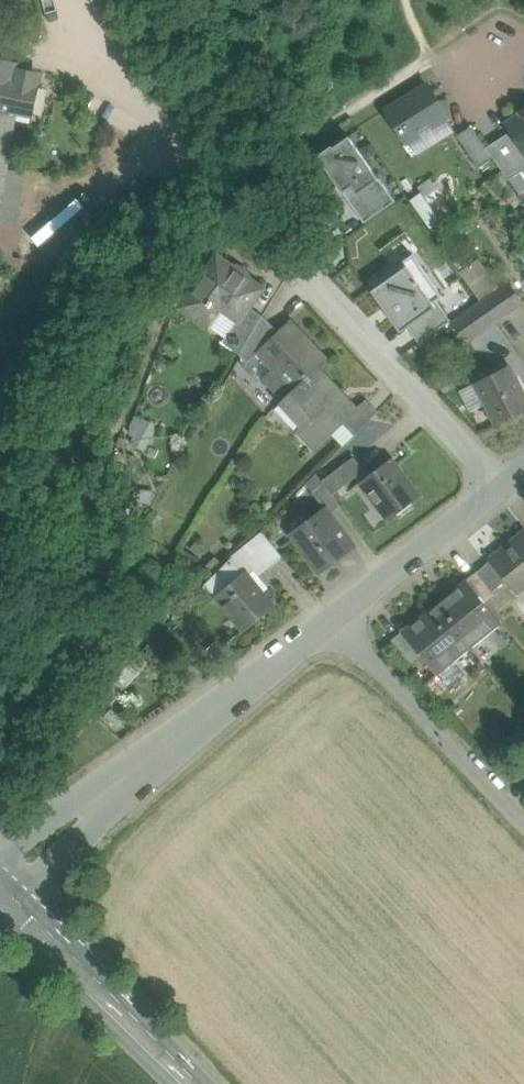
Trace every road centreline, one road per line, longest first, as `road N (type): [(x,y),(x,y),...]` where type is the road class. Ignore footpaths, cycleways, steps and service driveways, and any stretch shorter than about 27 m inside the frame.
road 1 (residential): [(495,489),(174,134),(101,82),(0,48)]
road 2 (residential): [(0,882),(335,619)]
road 3 (residential): [(523,820),(335,619)]
road 4 (secondary): [(189,1083),(0,893)]
road 5 (residential): [(335,619),(495,489)]

